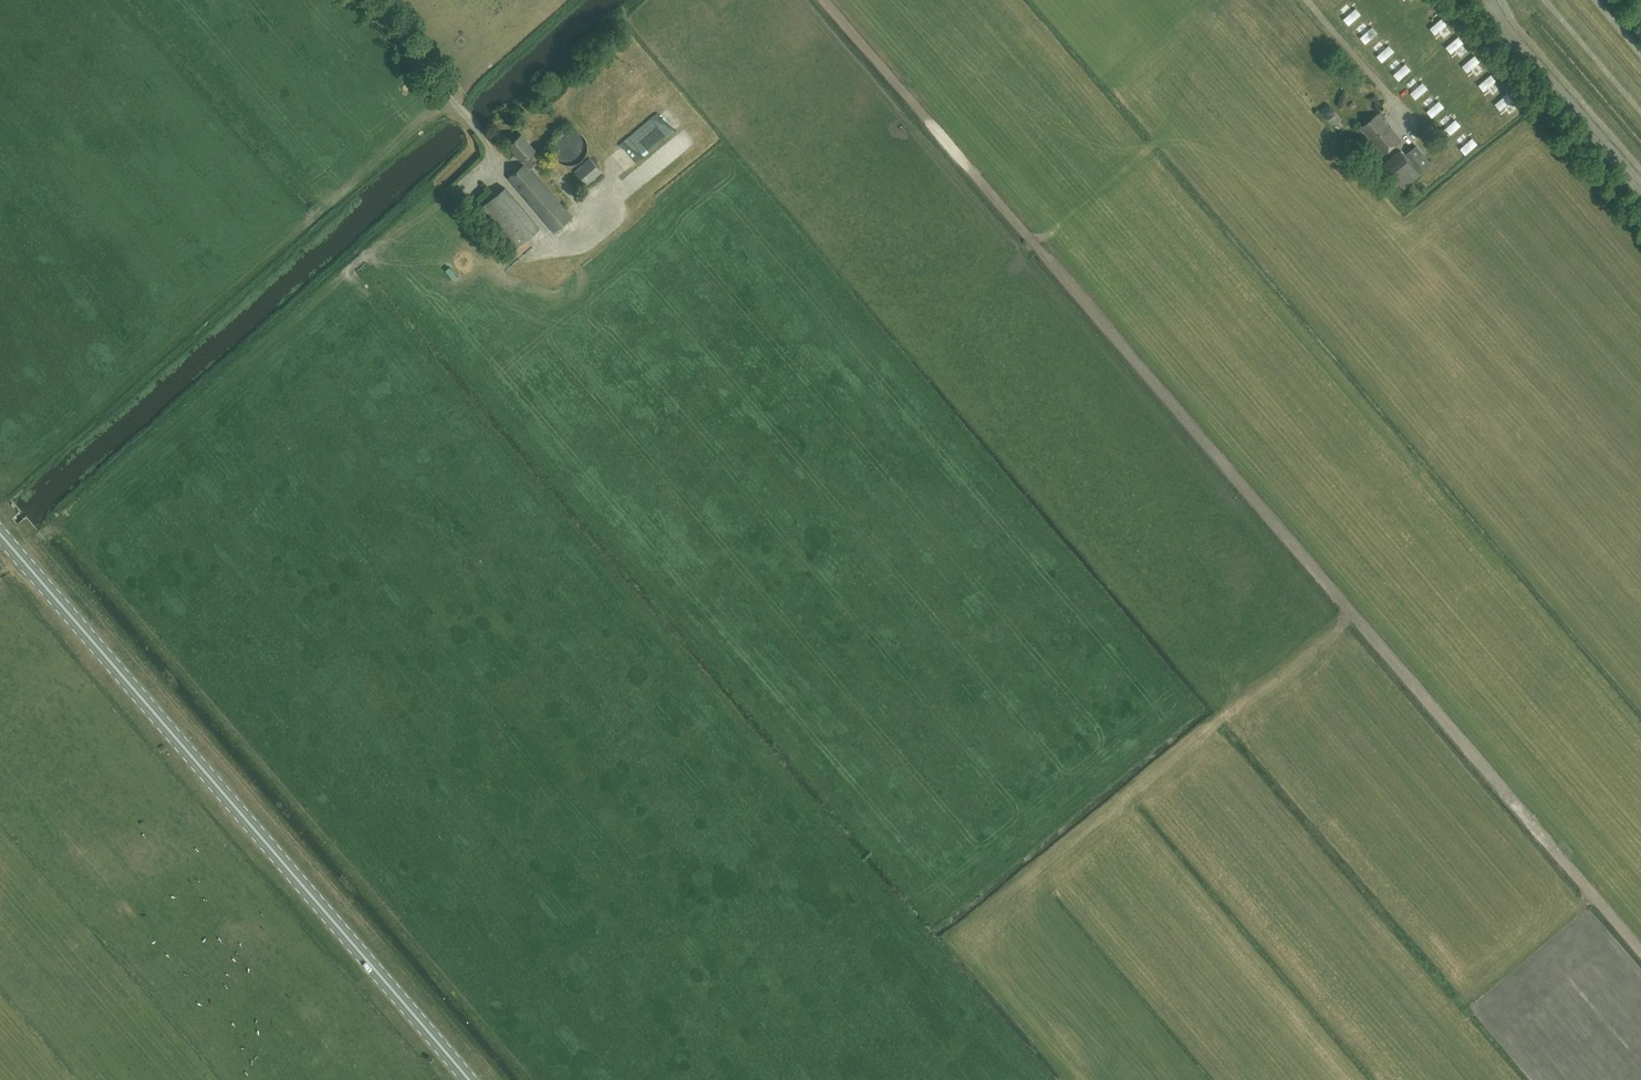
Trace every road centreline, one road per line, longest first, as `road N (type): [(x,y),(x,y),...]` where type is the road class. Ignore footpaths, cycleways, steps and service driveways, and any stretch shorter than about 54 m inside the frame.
road 1 (primary): [(470,1079),(0,534)]

